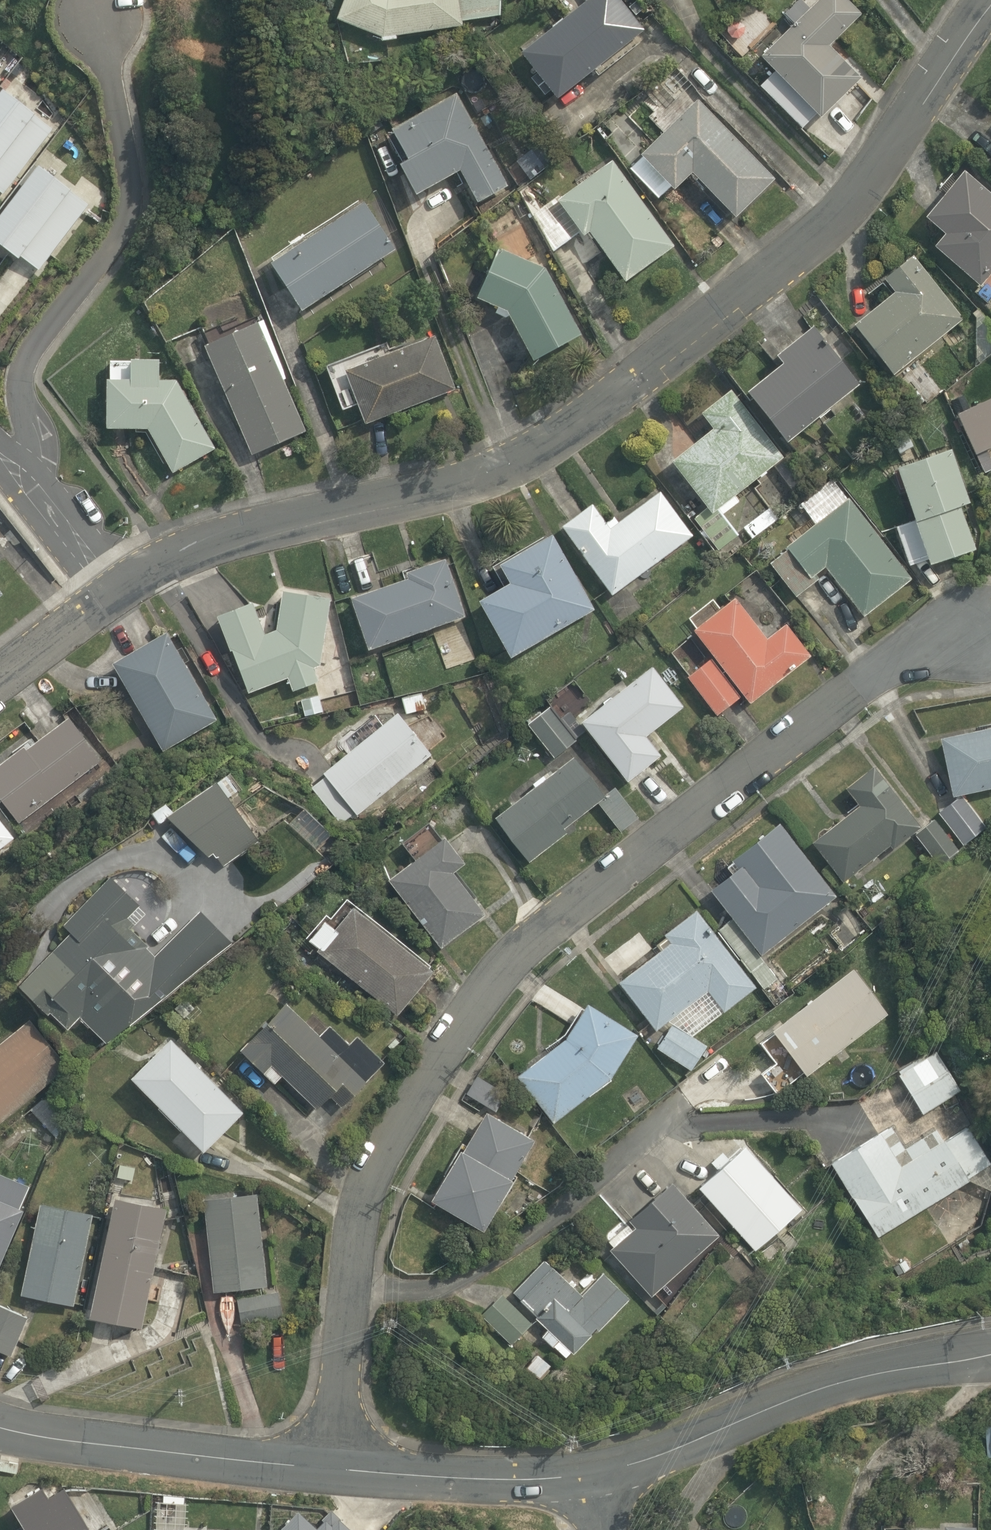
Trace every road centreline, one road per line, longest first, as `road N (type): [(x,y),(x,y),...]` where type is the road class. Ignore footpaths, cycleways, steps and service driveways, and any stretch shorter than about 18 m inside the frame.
road 1 (residential): [(117,602),(234,550),(519,464),(802,265),(862,203),(990,13)]
road 2 (residential): [(351,1297),(364,1206),(474,1001),(551,926),(772,752),(990,627)]
road 3 (tertiary): [(990,1353),(812,1389),(590,1481)]
road 4 (residential): [(351,1297),(463,1277),(533,1233),(682,1103)]
road 5 (tertiary): [(0,1427),(328,1468)]
road 6 (tertiary): [(328,1468),(507,1484),(590,1481)]
road 7 (residential): [(0,456),(117,602)]
road 8 (residential): [(328,1468),(351,1297)]
road 9 (residential): [(0,682),(117,602)]

